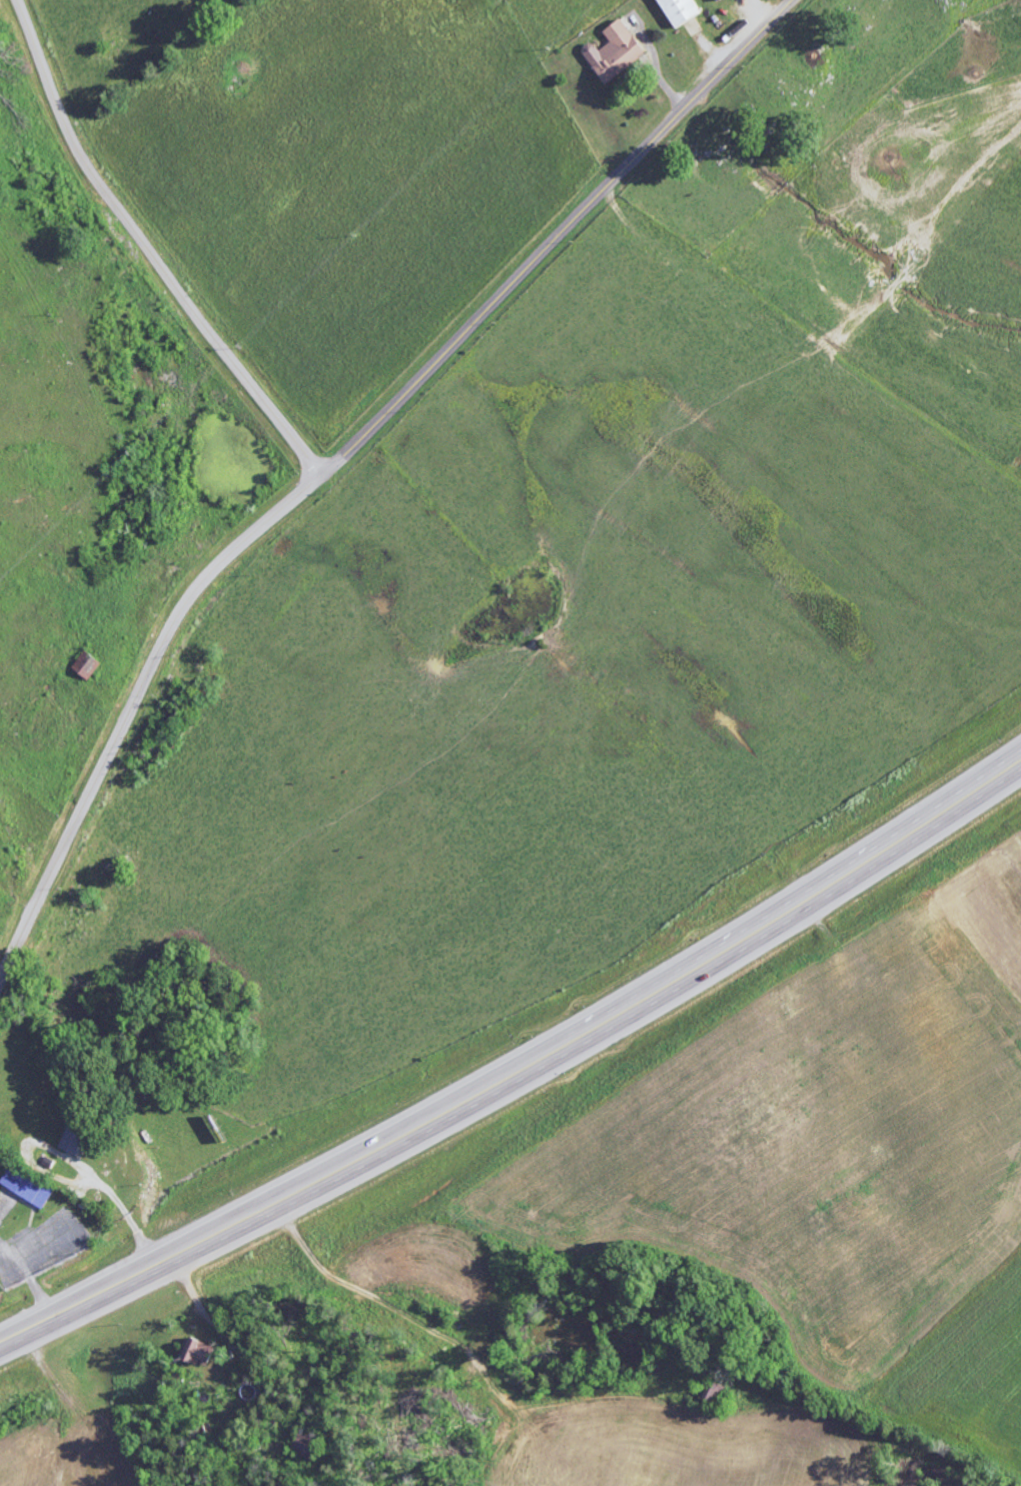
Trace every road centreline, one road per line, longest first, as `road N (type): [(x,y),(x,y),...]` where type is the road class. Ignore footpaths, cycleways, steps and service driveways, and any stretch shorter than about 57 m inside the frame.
road 1 (trunk): [(0,1344),(516,1074),(836,883),(1020,761)]
road 2 (residential): [(793,0),(313,479)]
road 3 (tertiary): [(313,479),(179,618),(0,987)]
road 4 (tertiary): [(313,479),(305,454),(88,164),(19,0)]

